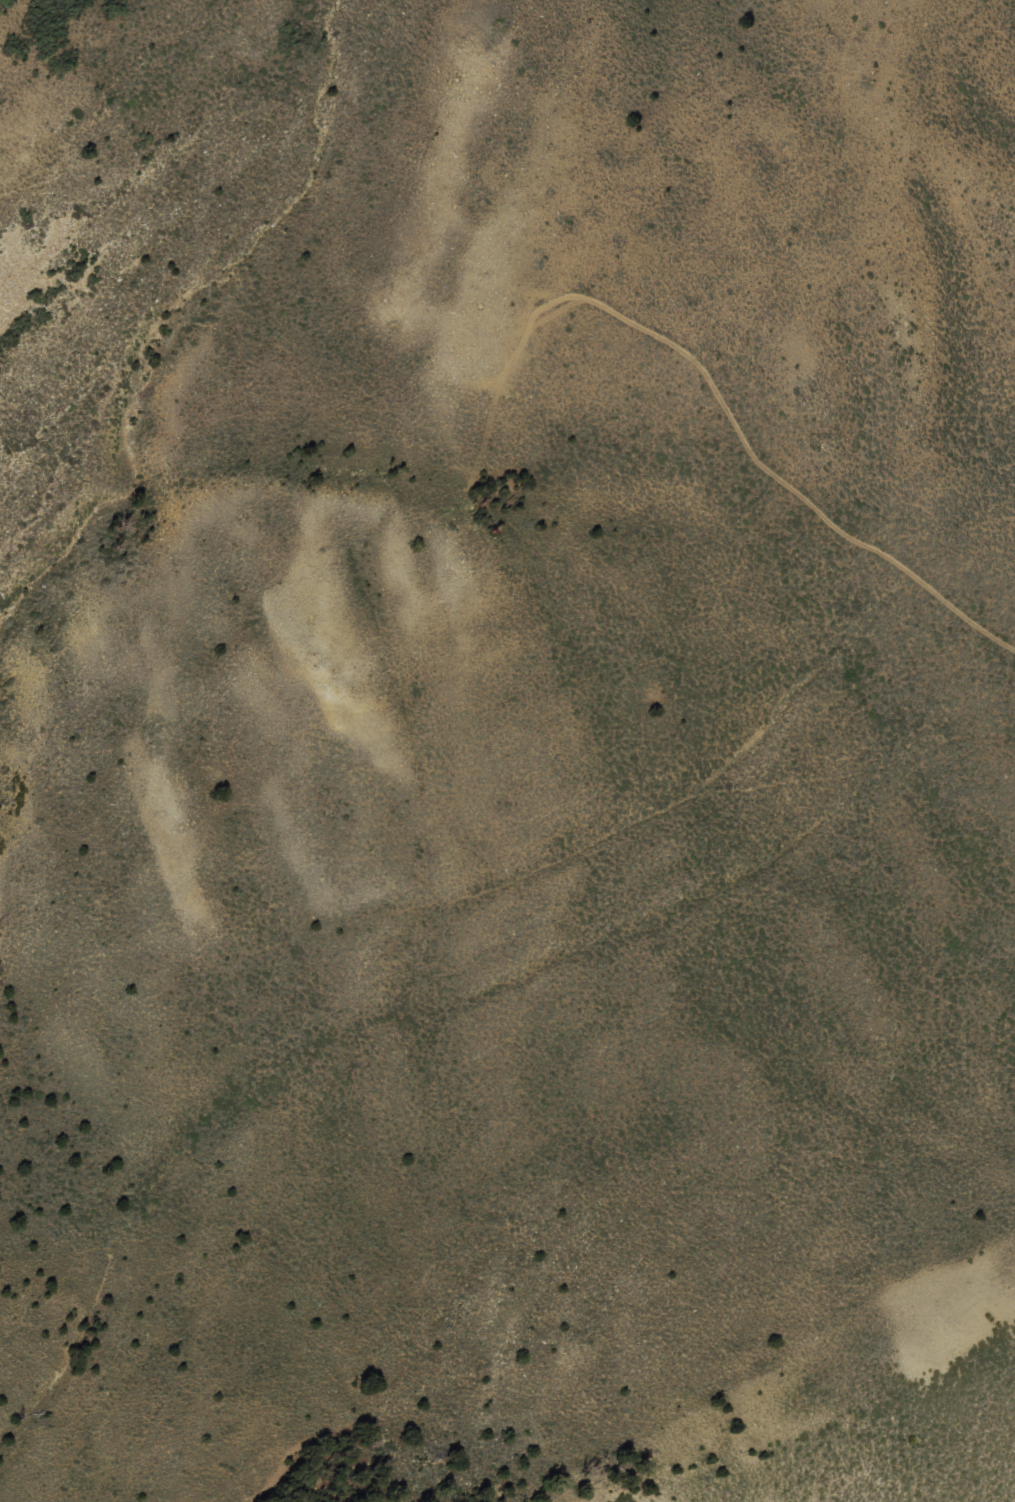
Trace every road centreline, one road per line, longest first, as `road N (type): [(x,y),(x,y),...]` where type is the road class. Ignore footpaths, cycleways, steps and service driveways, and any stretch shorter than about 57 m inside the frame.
road 1 (track): [(1014,658),(837,535),(755,466),(682,358),(589,306),(567,303),(536,317),(510,363)]

